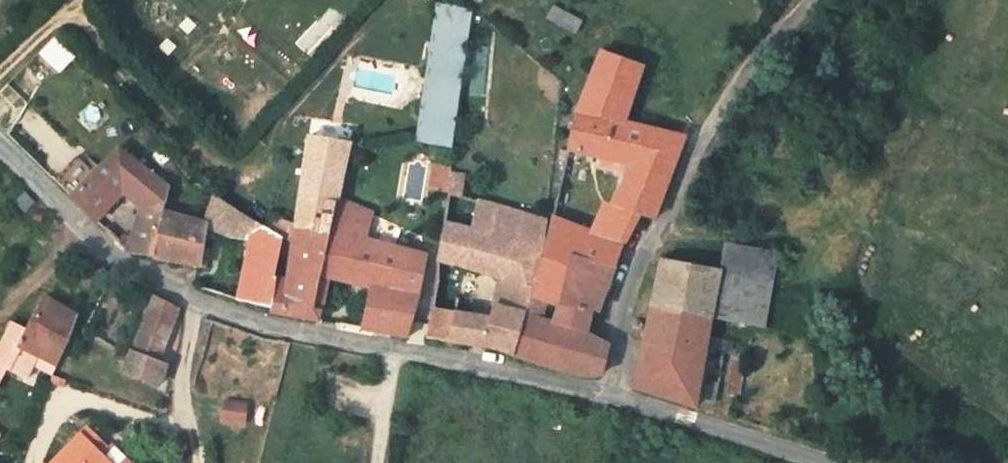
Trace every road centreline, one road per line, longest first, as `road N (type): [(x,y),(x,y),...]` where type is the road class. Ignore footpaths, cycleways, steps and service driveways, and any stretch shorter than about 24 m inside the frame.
road 1 (unclassified): [(395,351),(196,304),(133,270),(0,148)]
road 2 (unclassified): [(608,392),(651,233),(690,135),(810,0)]
road 3 (unclassified): [(829,462),(608,392)]
road 4 (unclassified): [(608,392),(395,351)]

